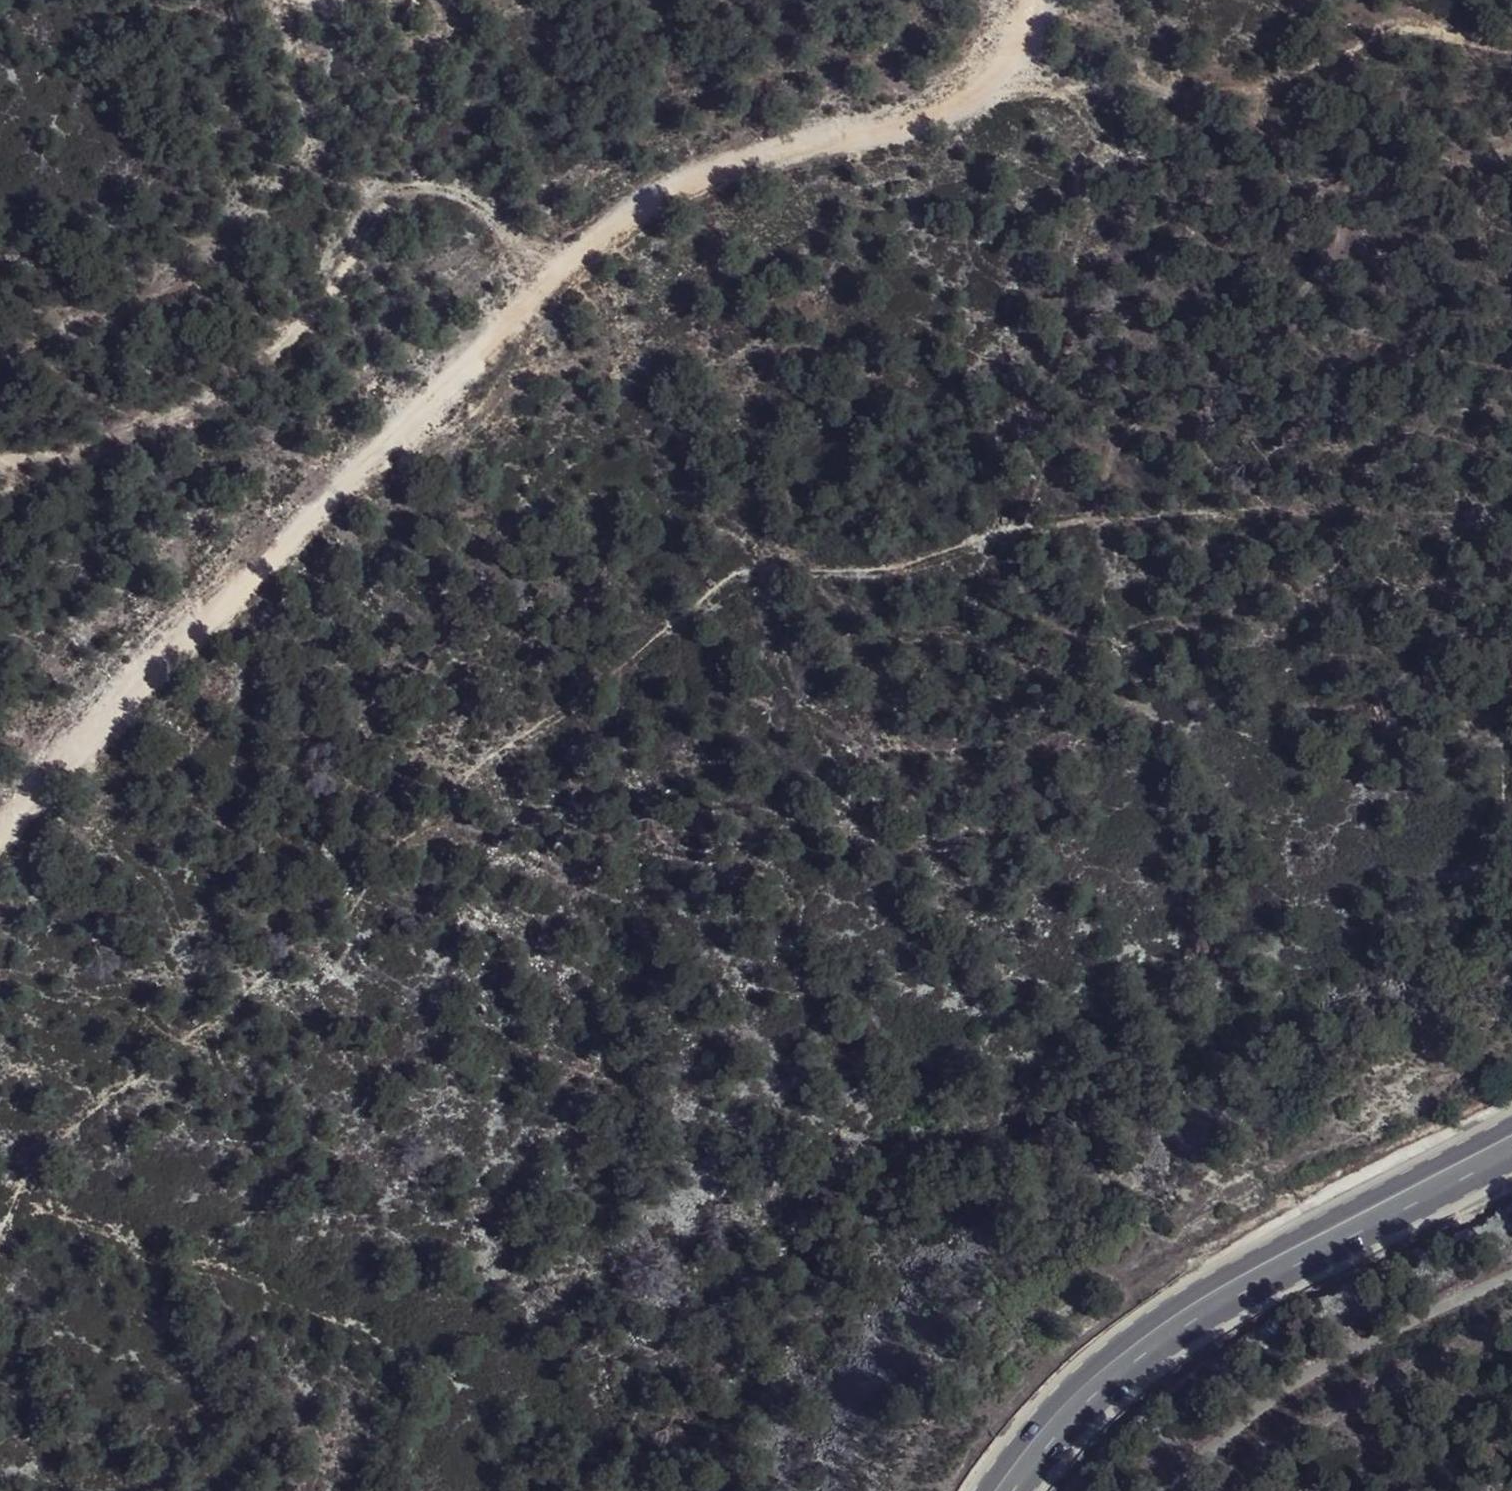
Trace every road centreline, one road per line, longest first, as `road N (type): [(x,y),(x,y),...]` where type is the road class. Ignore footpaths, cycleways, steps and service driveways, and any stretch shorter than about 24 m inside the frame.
road 1 (track): [(1020,0),(1017,34),(957,117),(764,149),(646,211),(244,572),(0,832)]
road 2 (secondary): [(1007,1490),(1072,1413),(1144,1348),(1243,1282),(1511,1140)]
road 3 (track): [(1161,1490),(1288,1392),(1511,1257)]

